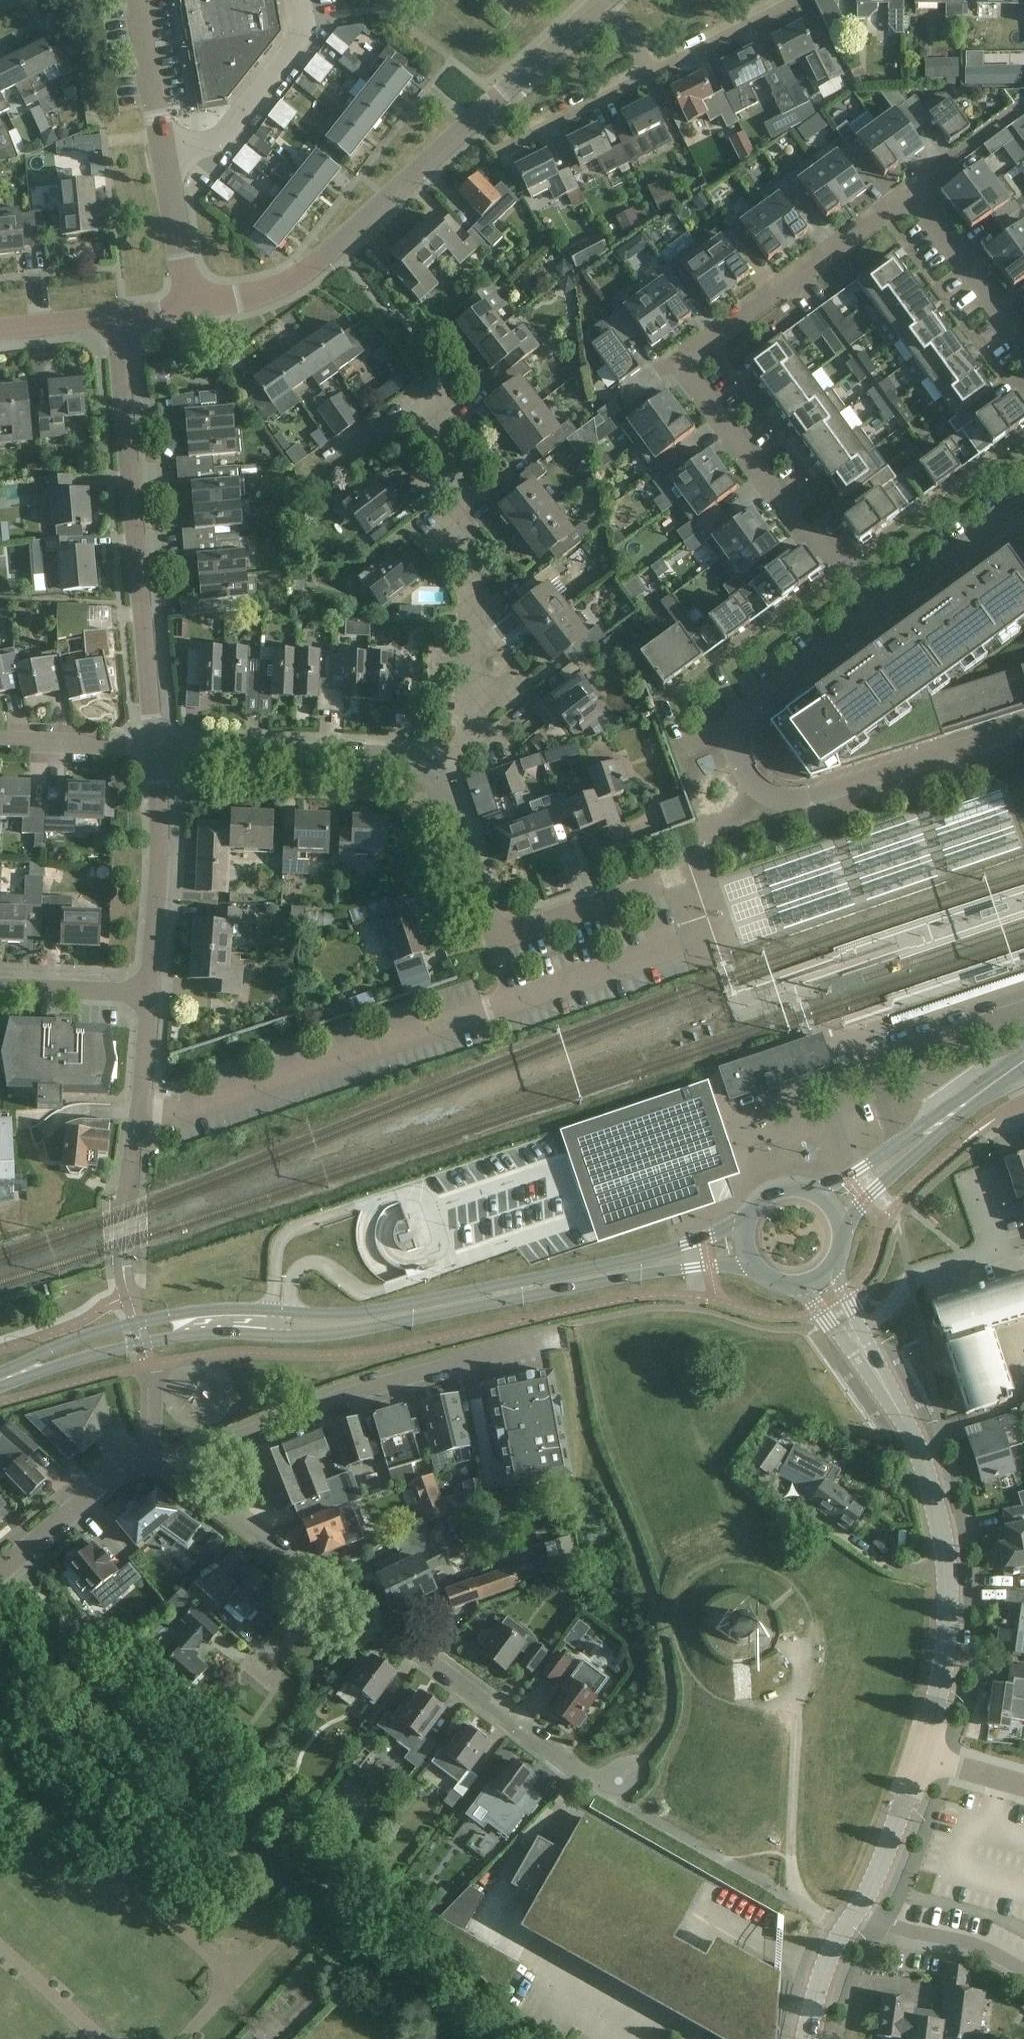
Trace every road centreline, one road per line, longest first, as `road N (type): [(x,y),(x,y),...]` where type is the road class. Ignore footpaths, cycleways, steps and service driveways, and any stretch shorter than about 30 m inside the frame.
road 1 (residential): [(482,903),(495,939),(646,889),(664,949),(184,1112),(138,1110)]
road 2 (tertiary): [(744,1226),(653,1254),(378,1310),(201,1310),(137,1321),(69,1341),(9,1376)]
road 3 (tertiary): [(9,1376),(190,1335),(354,1331),(750,1260)]
road 4 (residential): [(908,197),(677,369),(800,535),(822,536),(881,618)]
road 5 (residential): [(610,1789),(166,1466)]
road 6 (residential): [(606,0),(321,261),(262,295),(189,306)]
road 7 (residential): [(881,618),(742,718),(738,755),(756,788),(799,799),(1023,728)]
road 8 (residential): [(159,748),(116,318)]
road 9 (tertiary): [(921,1755),(943,1661),(946,1558),(919,1448),(862,1349)]
road 10 (residential): [(429,769),(475,691),(476,594),(486,552),(467,526),(477,454),(436,392)]
road 11 (residential): [(166,1466),(338,1398),(540,1342)]
road 12 (residential): [(189,306),(136,0)]
road 13 (residential): [(429,769),(399,755),(159,748)]
road 14 (residential): [(148,993),(160,871),(159,748)]
road 15 (tertiary): [(844,1225),(990,1084)]
road 16 (tertiary): [(990,1084),(819,1191)]
road 17 (residential): [(1023,355),(908,197)]
road 18 (residential): [(0,1572),(118,1472),(151,1458)]
road 19 (residential): [(1023,1973),(962,1941),(855,1913)]
road 20 (residential): [(1023,511),(881,618)]
road 21 (tertiary): [(855,1913),(921,1755)]
road 22 (residential): [(648,71),(795,0)]
road 23 (residential): [(507,146),(648,71)]
road 24 (residential): [(159,748),(0,741)]
road 25 (residential): [(148,993),(0,987)]
road 26 (residential): [(482,903),(445,791),(429,769)]
road 27 (tertiary): [(806,2038),(826,1965),(855,1913)]

